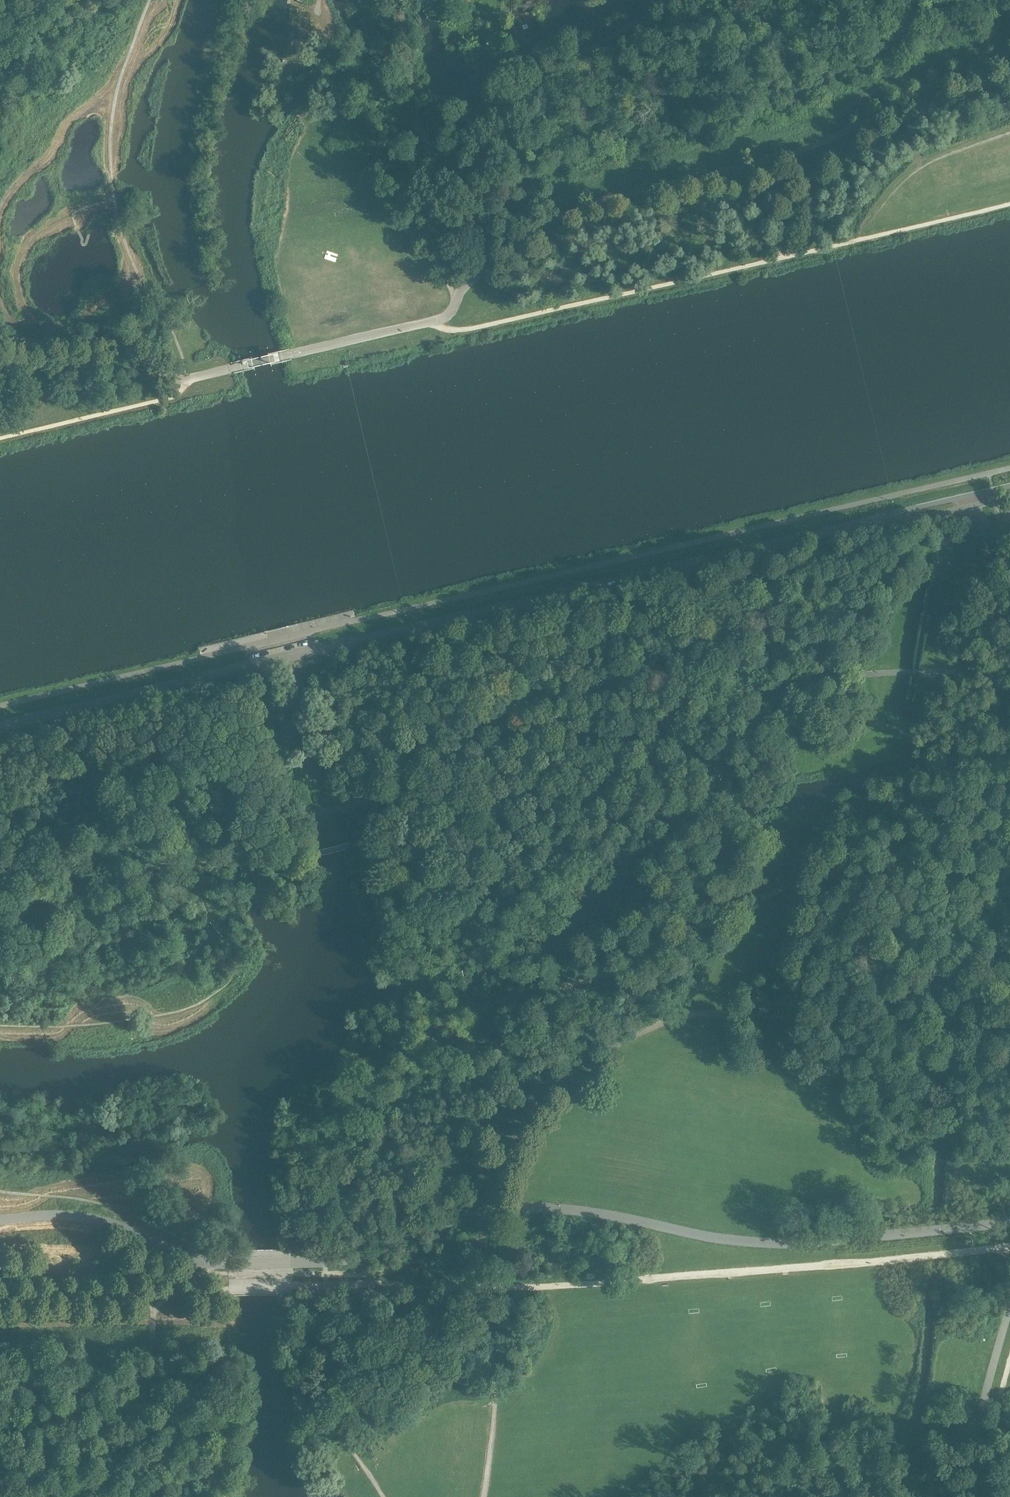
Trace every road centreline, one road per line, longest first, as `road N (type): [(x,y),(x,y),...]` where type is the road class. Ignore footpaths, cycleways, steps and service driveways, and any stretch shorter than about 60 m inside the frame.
road 1 (tertiary): [(0,724),(906,510)]

